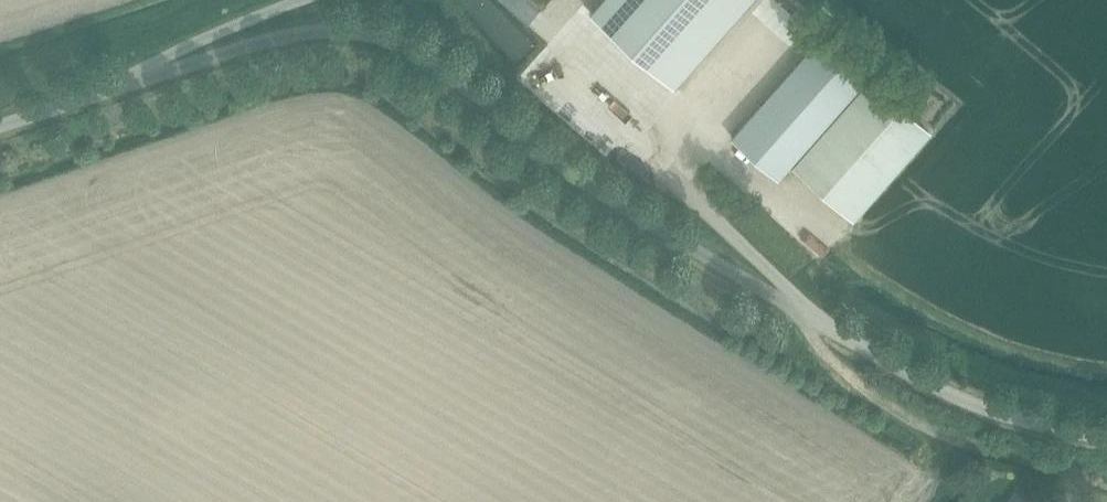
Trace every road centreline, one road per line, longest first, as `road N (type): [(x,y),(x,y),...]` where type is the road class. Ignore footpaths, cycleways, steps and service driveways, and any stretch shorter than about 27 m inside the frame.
road 1 (unclassified): [(143,77),(306,29),(347,27),(410,46),(551,160),(807,317)]
road 2 (unclassified): [(807,317),(1003,413),(1106,435)]
road 3 (unclassified): [(1068,483),(1060,470),(931,430),(893,409),(821,347),(807,317)]
road 4 (unclassified): [(807,317),(790,289),(681,182)]
road 5 (unclassified): [(143,77),(156,61),(292,0)]
road 6 (unclassified): [(0,123),(143,77)]

